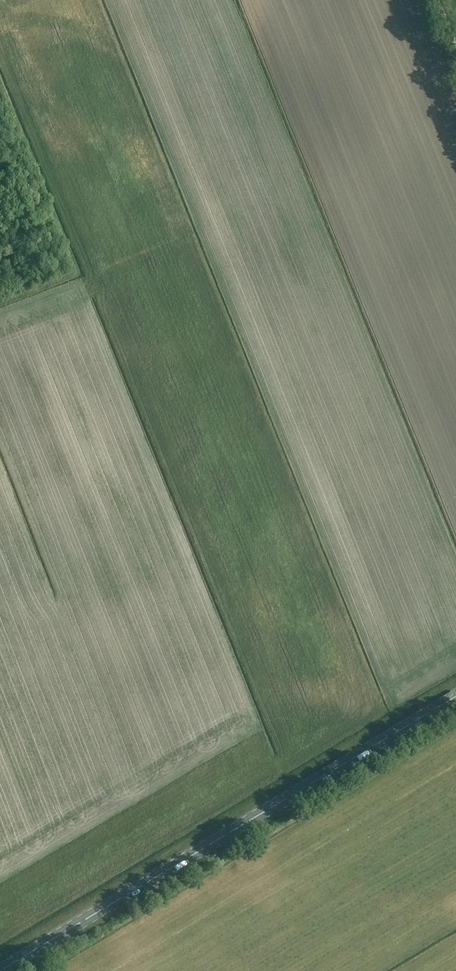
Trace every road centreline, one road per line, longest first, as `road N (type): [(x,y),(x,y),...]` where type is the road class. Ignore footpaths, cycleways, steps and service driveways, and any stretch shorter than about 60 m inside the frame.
road 1 (primary): [(0,970),(455,696)]

